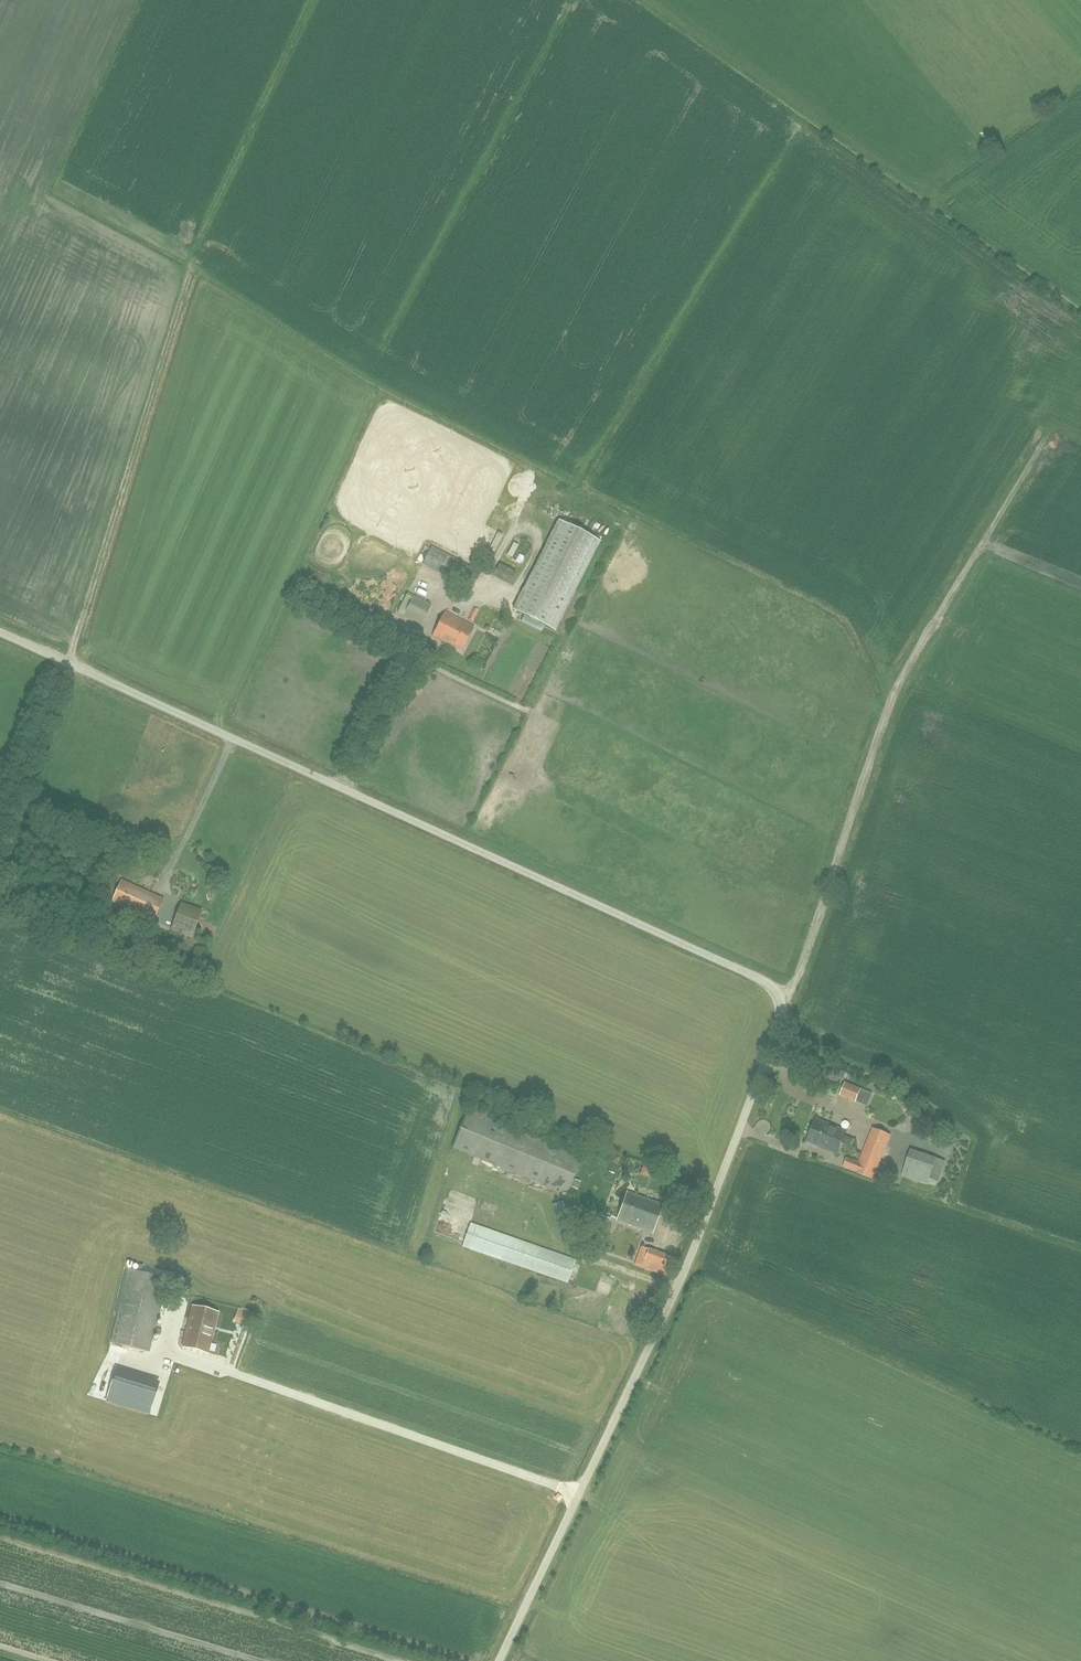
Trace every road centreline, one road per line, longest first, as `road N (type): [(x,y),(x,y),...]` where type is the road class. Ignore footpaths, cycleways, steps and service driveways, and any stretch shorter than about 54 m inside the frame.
road 1 (unclassified): [(498,1660),(687,1265),(778,1026),(773,989),(0,631)]
road 2 (track): [(779,1003),(797,979),(898,693),(1080,386)]
road 3 (track): [(0,1455),(496,1613)]
road 4 (track): [(459,1660),(0,1517)]

